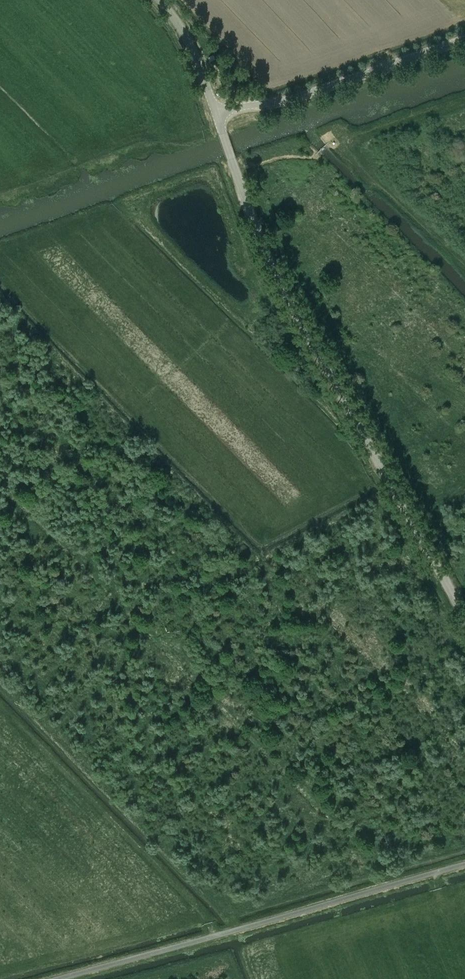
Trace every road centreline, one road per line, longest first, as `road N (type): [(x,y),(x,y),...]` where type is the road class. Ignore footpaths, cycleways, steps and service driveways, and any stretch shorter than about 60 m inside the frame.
road 1 (unclassified): [(464,603),(289,293),(217,115)]
road 2 (unclassified): [(64,978),(464,865)]
road 3 (unclassified): [(217,115),(293,99),(464,40)]
road 4 (unclassified): [(217,115),(183,32),(160,0)]

